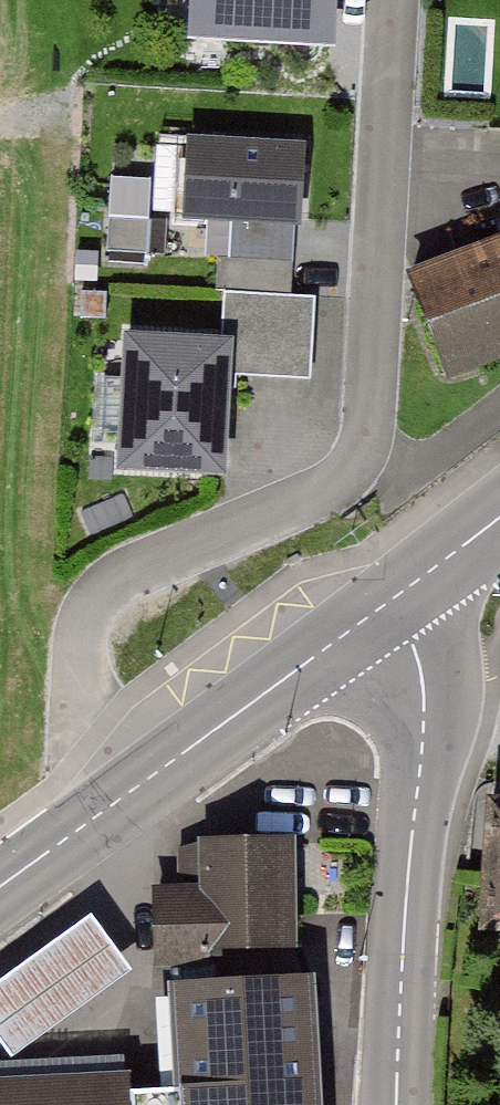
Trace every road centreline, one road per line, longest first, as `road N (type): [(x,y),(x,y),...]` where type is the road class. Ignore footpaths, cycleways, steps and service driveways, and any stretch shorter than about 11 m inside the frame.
road 1 (residential): [(108,806),(80,662),(100,598),(136,568),(335,485),(366,452),(393,0)]
road 2 (tertiary): [(397,1104),(423,677),(409,636),(385,605)]
road 3 (primary): [(385,605),(108,806)]
road 4 (primary): [(499,517),(385,605)]
road 5 (primary): [(108,806),(0,885)]

